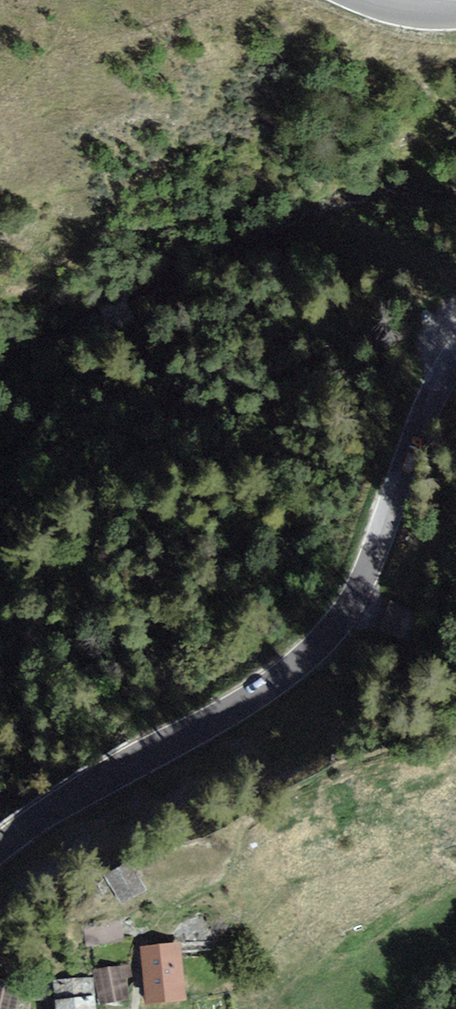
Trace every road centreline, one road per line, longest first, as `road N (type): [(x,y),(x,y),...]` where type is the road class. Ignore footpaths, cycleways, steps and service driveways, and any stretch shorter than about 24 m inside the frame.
road 1 (tertiary): [(455,359),(417,430),(358,593),(326,638),(263,690),(84,791),(0,852)]

